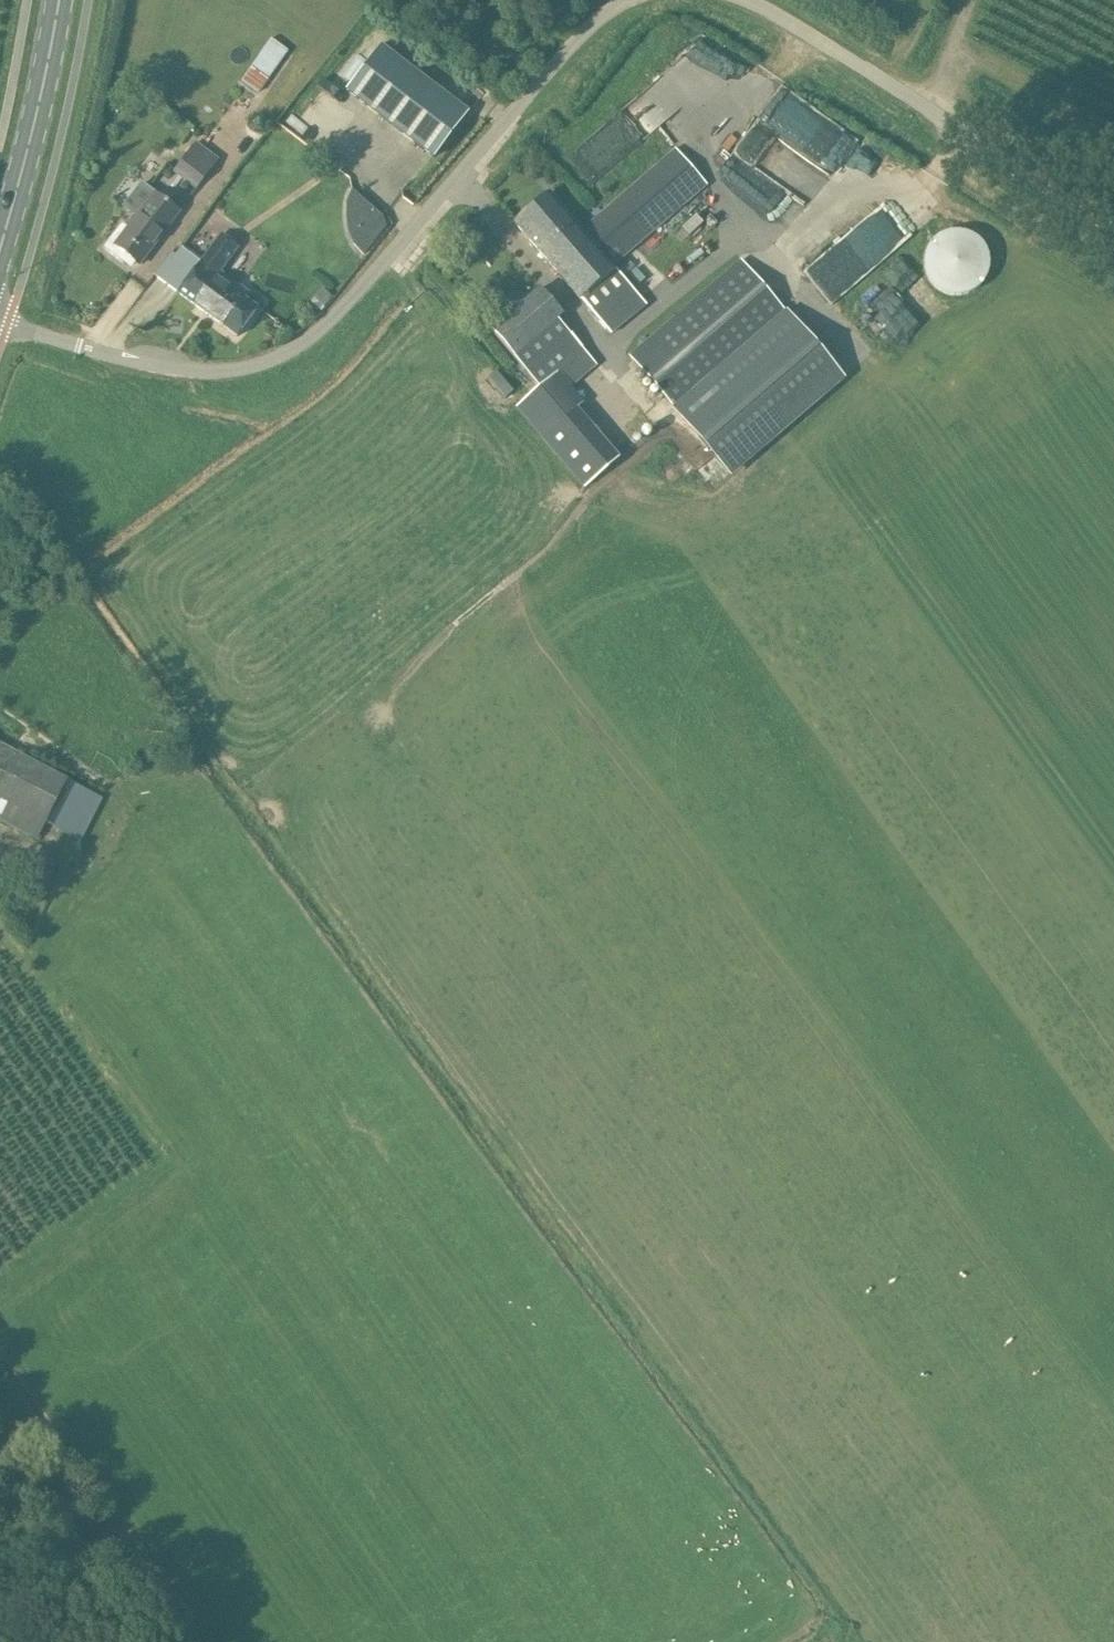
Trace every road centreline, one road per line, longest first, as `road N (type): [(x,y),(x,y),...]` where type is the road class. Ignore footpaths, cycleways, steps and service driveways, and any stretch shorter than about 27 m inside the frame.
road 1 (unclassified): [(0,318),(79,347),(176,367),(240,370),(285,353),(329,321),(578,37),(628,0)]
road 2 (unclassified): [(749,0),(1113,230)]
road 3 (primary): [(0,260),(36,132),(58,0)]

